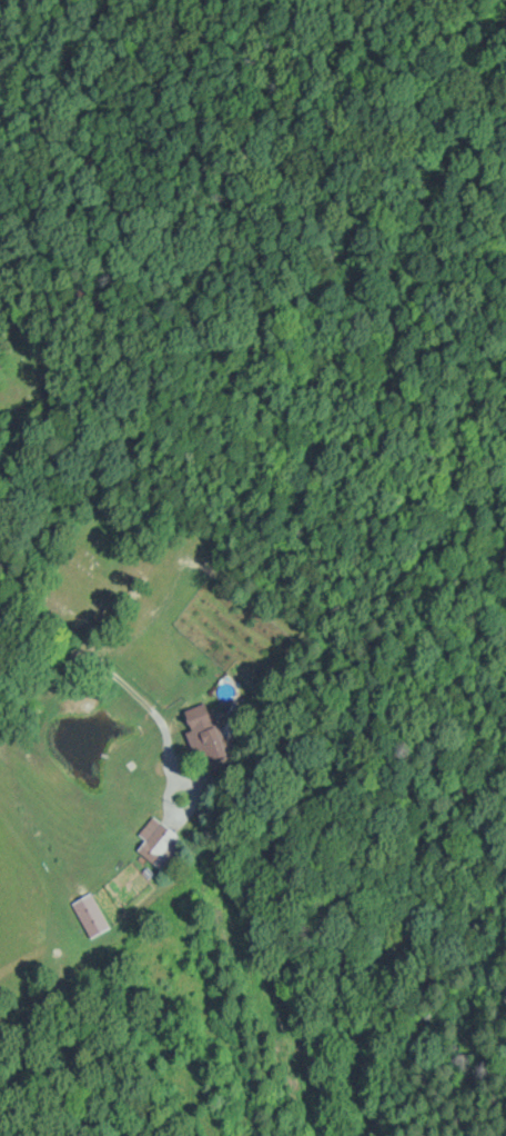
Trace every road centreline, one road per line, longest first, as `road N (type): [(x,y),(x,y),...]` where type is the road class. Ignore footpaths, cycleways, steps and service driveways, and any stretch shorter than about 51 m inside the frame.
road 1 (residential): [(172,776),(162,721),(95,658),(0,624)]

